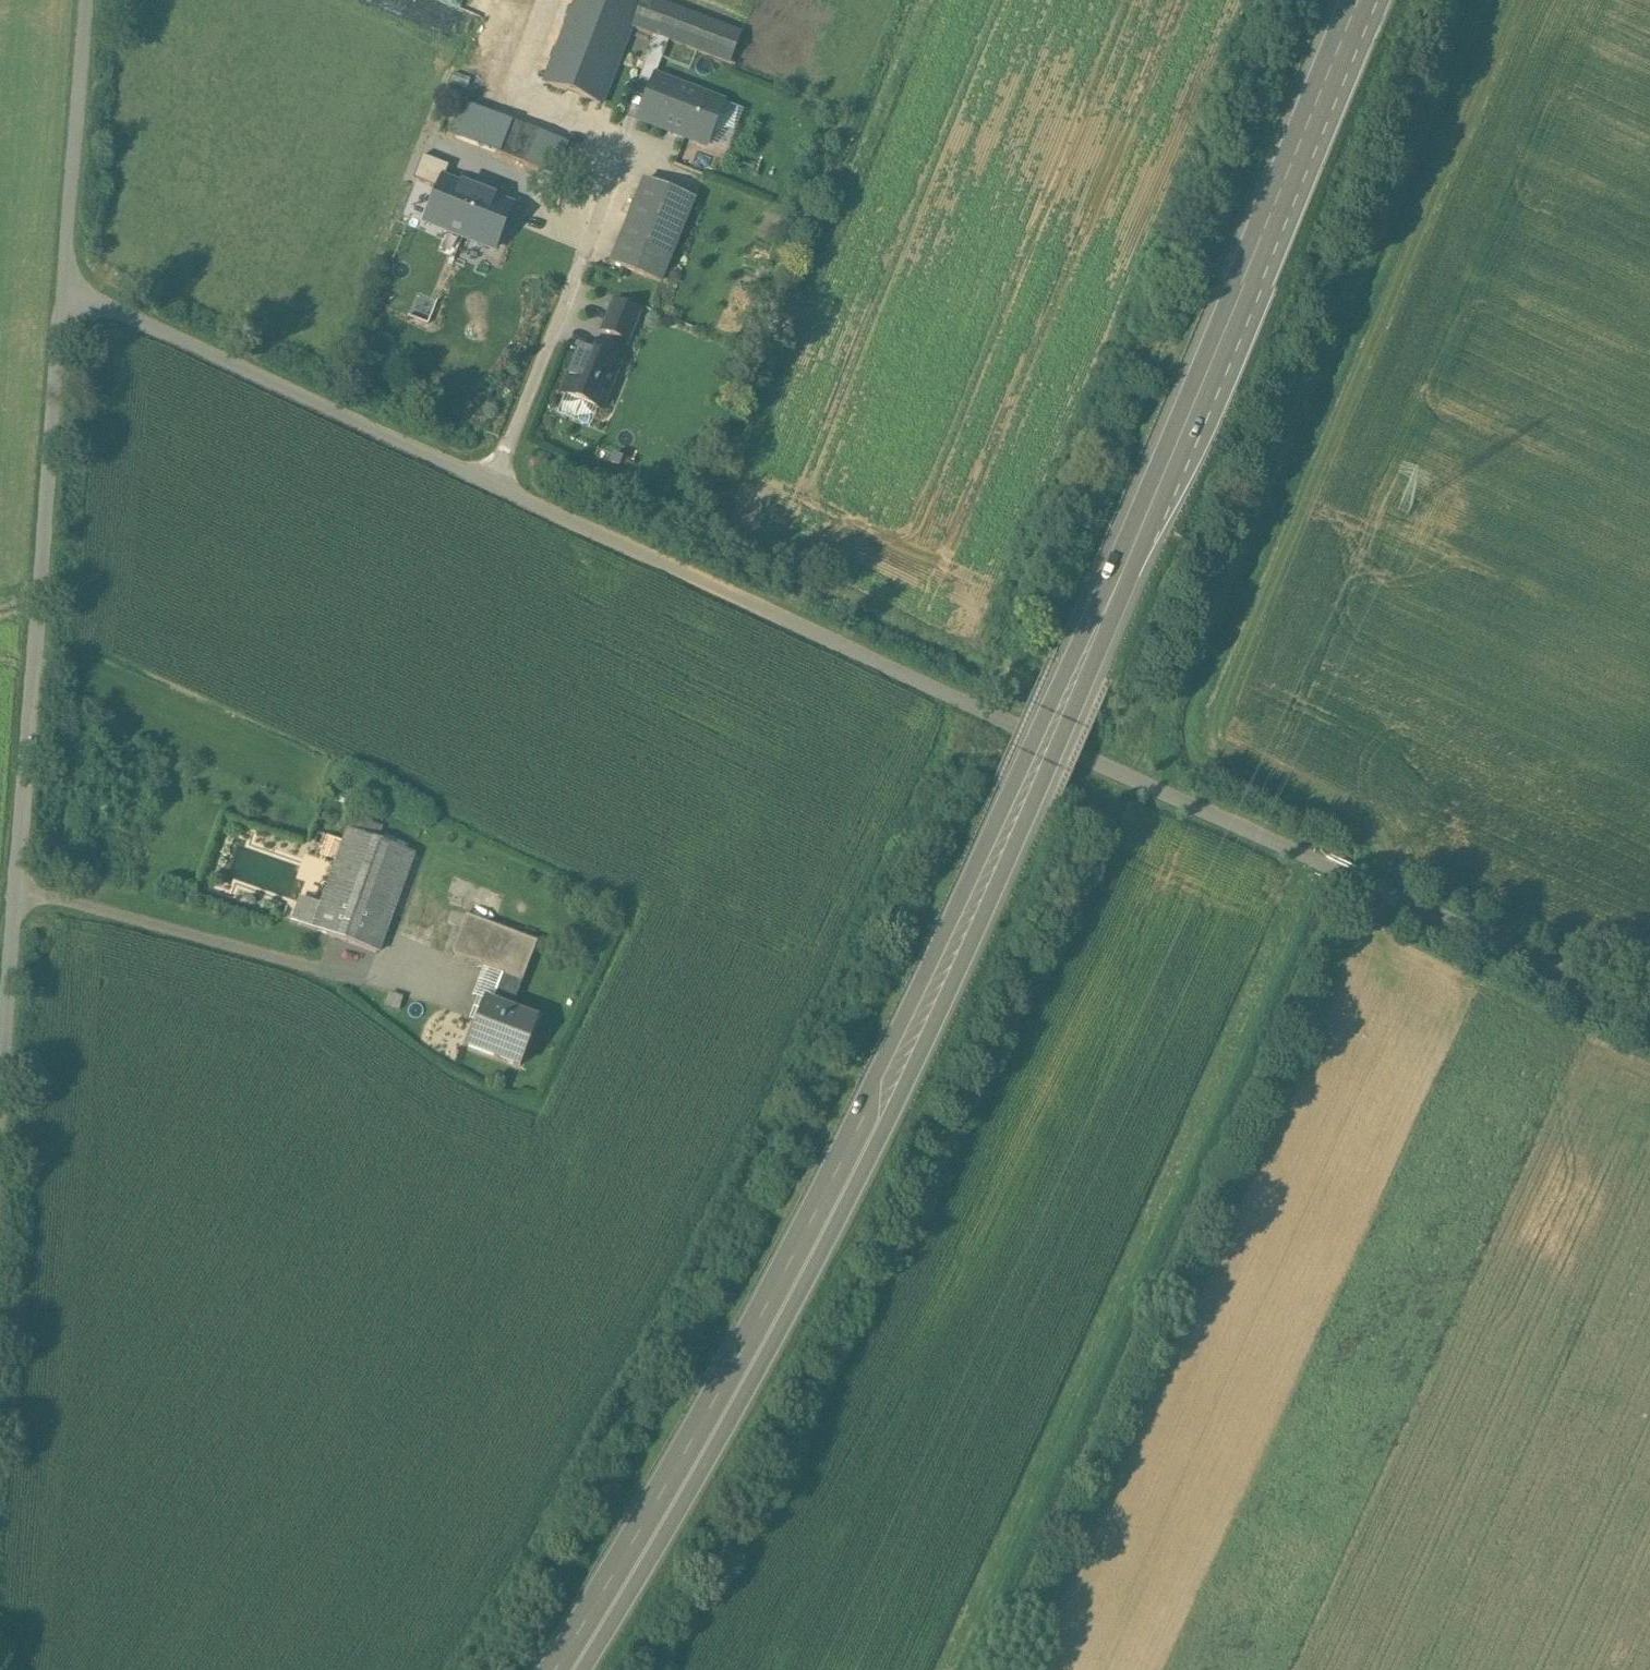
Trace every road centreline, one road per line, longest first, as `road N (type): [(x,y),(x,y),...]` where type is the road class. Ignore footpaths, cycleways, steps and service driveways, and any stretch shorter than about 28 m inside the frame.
road 1 (trunk): [(1367,0),(1040,765),(900,1065),(719,1409),(564,1669)]
road 2 (unclassified): [(66,288),(1649,1012)]
road 3 (track): [(1358,879),(1361,837),(1220,764),(1201,744),(1197,717),(1489,0)]
road 4 (unclassified): [(66,288),(0,1076)]
road 5 (unclassified): [(87,0),(66,288)]
road 6 (track): [(537,0),(503,92),(485,42),(382,0)]

